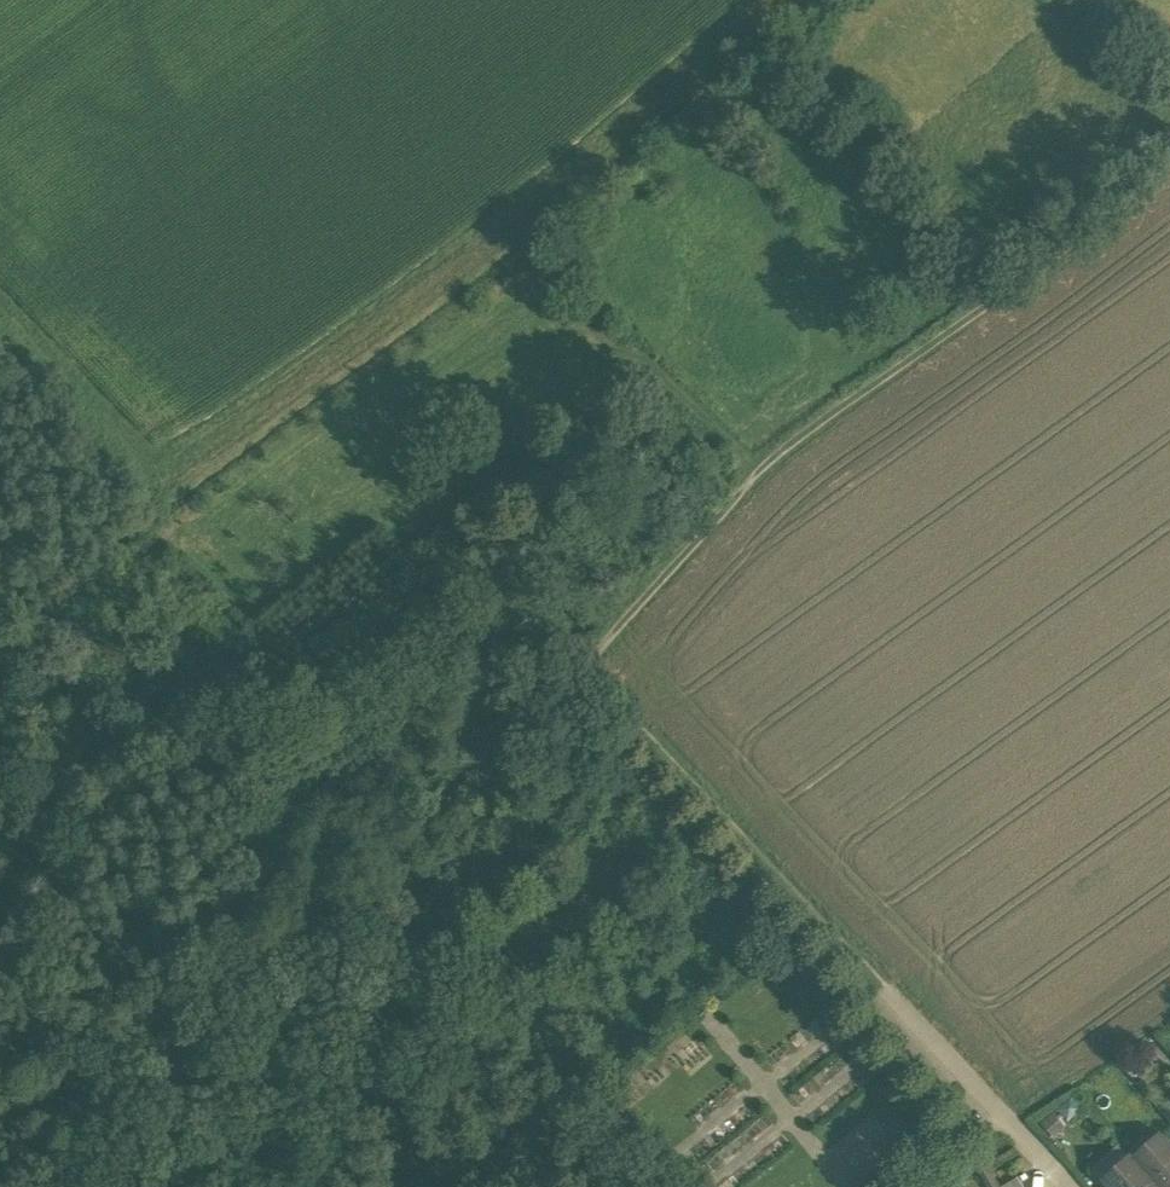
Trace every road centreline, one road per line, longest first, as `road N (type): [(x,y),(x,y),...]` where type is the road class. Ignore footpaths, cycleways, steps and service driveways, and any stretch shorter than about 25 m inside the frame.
road 1 (track): [(1169,171),(765,464),(584,658)]
road 2 (track): [(584,658),(53,1186)]

